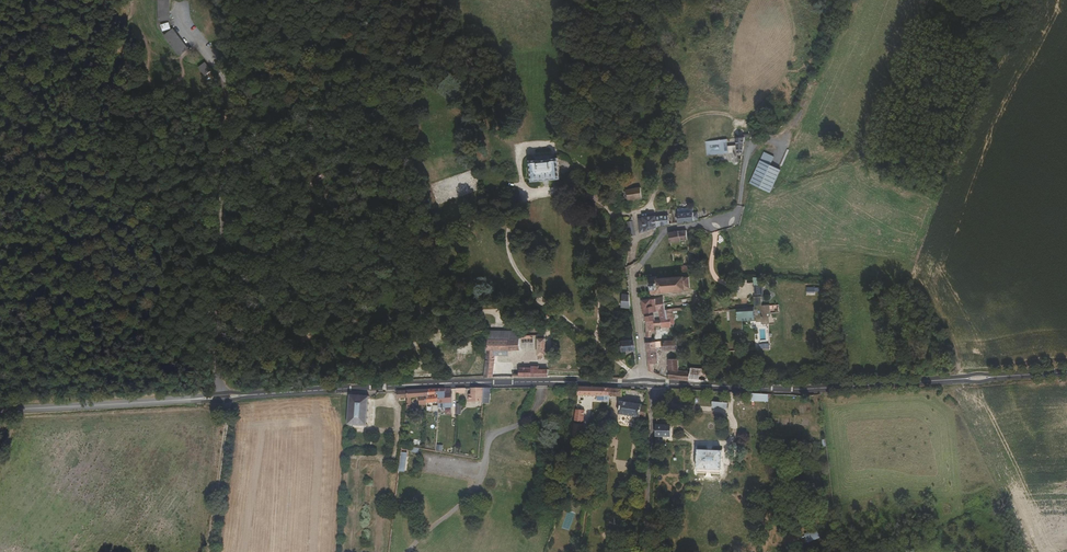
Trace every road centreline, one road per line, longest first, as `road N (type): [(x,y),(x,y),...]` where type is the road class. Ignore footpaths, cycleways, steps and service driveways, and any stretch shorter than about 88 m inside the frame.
road 1 (tertiary): [(644,382),(261,394)]
road 2 (tertiary): [(952,380),(823,389),(652,383)]
road 3 (residential): [(702,224),(669,229),(637,269),(644,382)]
road 4 (tertiary): [(193,400),(0,411)]
road 5 (track): [(653,197),(666,149),(696,116),(736,120),(754,145)]
road 6 (track): [(207,551),(229,407),(224,393)]
road 7 (residential): [(646,536),(652,383)]

